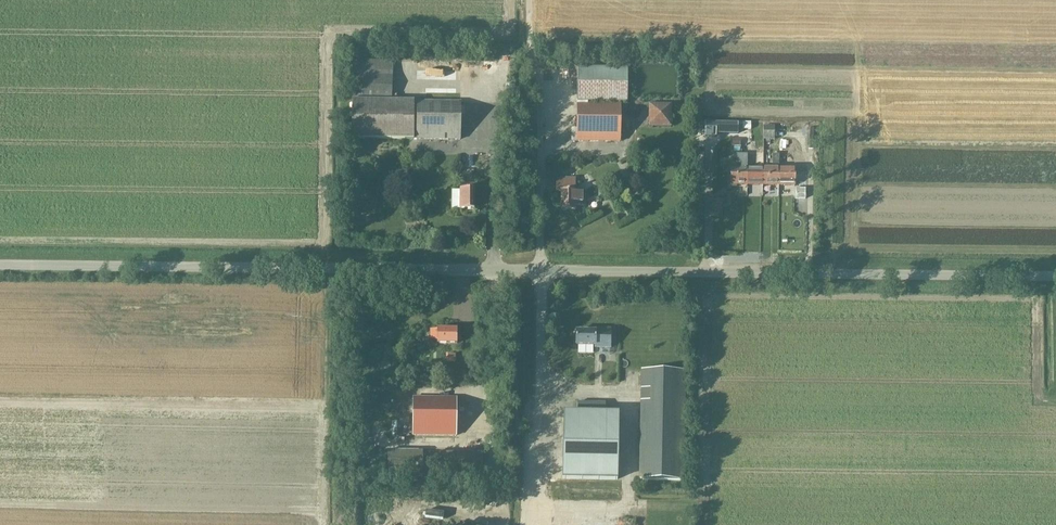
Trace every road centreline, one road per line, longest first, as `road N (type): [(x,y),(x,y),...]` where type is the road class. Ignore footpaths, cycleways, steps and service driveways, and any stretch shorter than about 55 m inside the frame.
road 1 (unclassified): [(1055,276),(0,265)]

